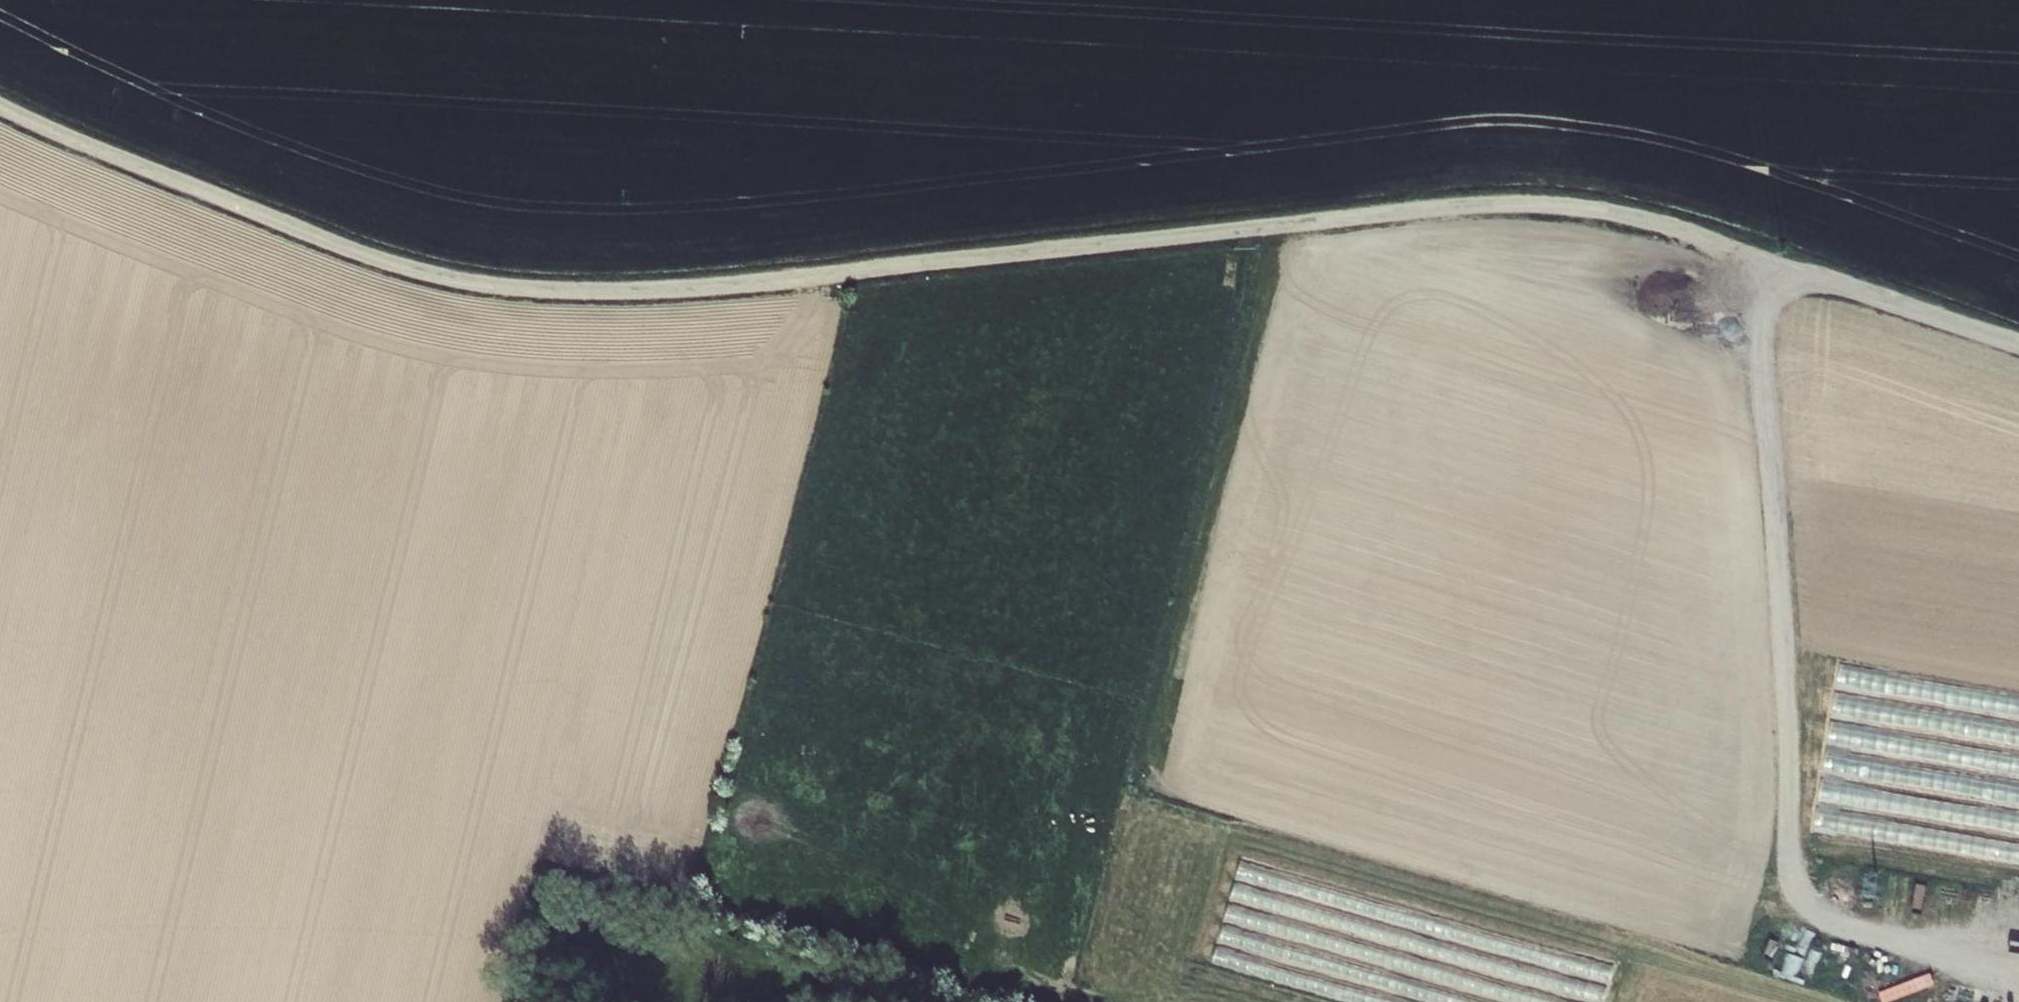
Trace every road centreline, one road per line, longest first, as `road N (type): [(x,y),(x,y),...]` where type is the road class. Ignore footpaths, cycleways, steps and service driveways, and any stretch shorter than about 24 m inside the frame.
road 1 (track): [(1760,261),(1632,219),(1542,205),(1451,208),(670,308),(480,303),(409,284),(0,124)]
road 2 (track): [(1760,261),(1759,374),(1778,566),(1789,880),(1836,924),(2018,968)]
road 3 (track): [(2018,347),(1760,261)]

